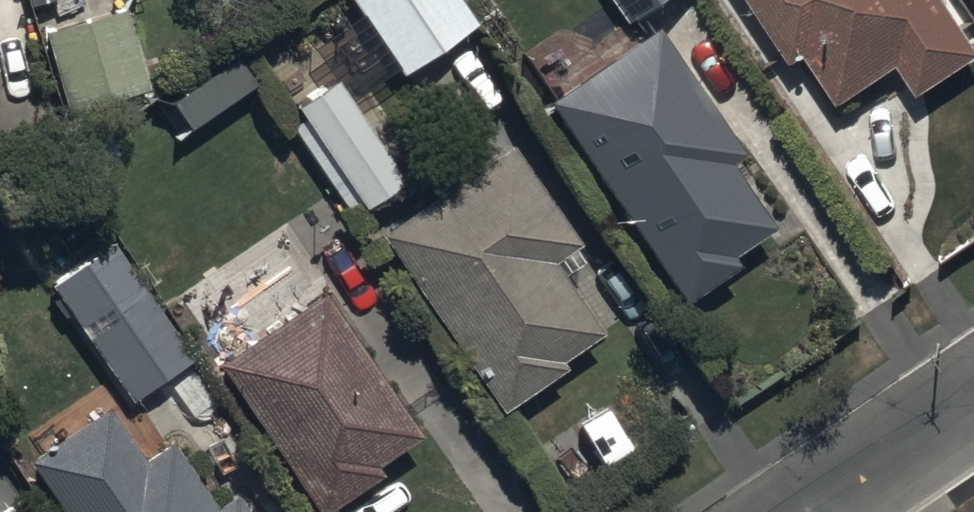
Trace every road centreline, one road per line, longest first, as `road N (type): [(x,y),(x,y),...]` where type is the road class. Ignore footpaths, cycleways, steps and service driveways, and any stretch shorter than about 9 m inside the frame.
road 1 (residential): [(830,511),(973,414)]

